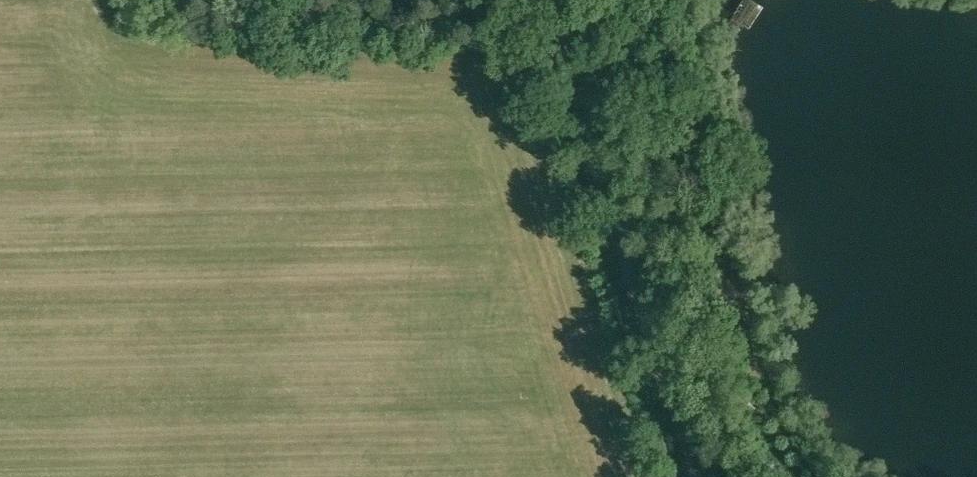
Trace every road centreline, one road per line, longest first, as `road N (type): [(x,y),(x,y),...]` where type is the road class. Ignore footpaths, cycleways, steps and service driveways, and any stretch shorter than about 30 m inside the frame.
road 1 (residential): [(700,476),(543,0)]

